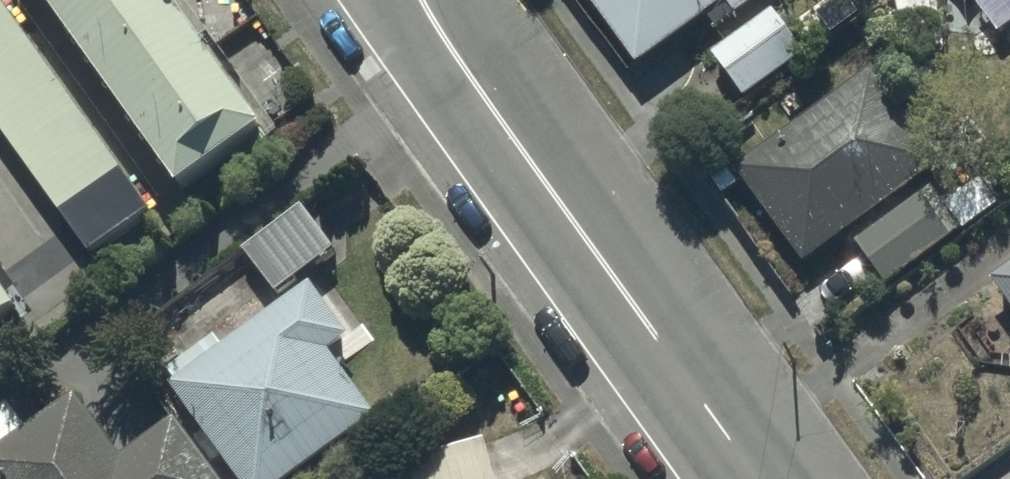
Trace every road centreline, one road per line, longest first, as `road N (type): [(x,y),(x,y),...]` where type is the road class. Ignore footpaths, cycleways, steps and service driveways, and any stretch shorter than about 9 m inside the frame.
road 1 (tertiary): [(422,0),(761,478)]

